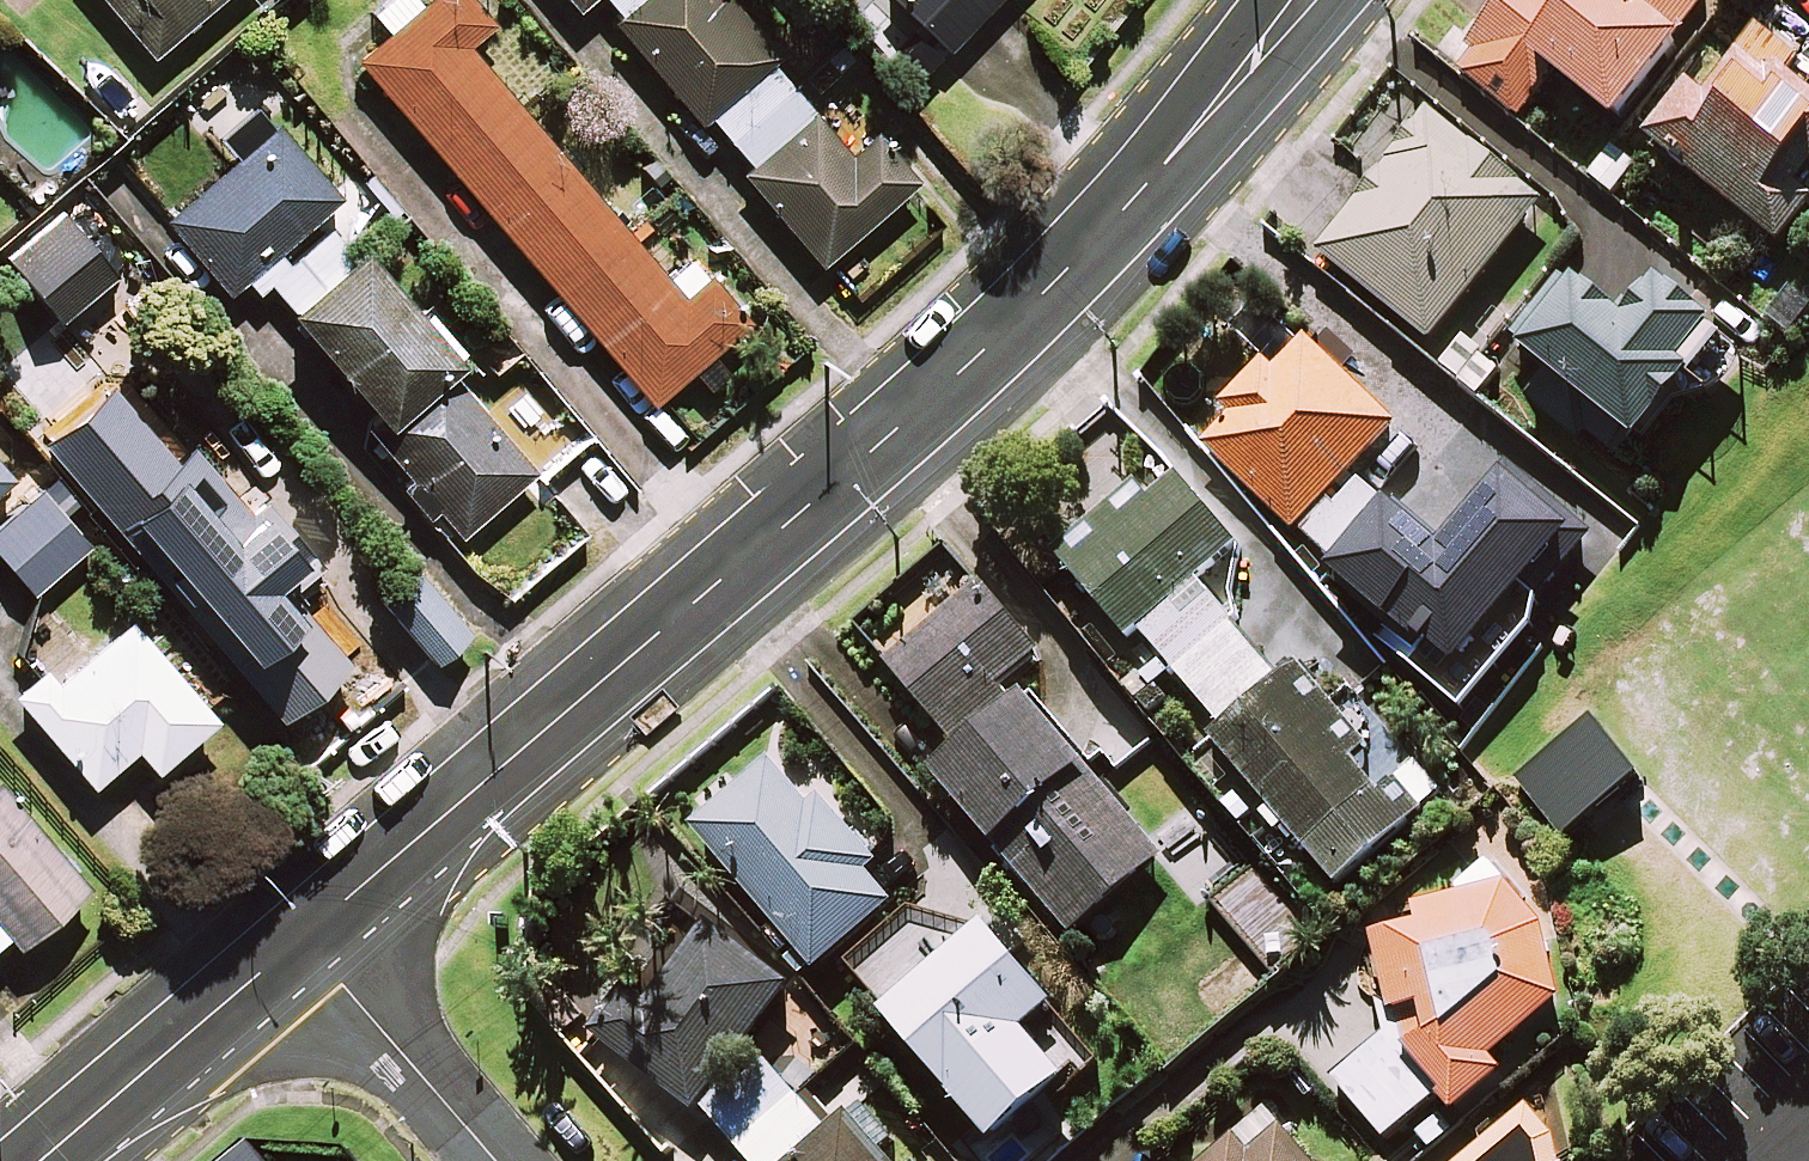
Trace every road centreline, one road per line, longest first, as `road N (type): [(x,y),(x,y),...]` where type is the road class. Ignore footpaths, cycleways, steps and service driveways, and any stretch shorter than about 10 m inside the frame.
road 1 (tertiary): [(1306,0),(1124,212),(950,388),(303,936)]
road 2 (tertiary): [(303,936),(39,1160)]
road 3 (residential): [(493,1160),(303,936)]

